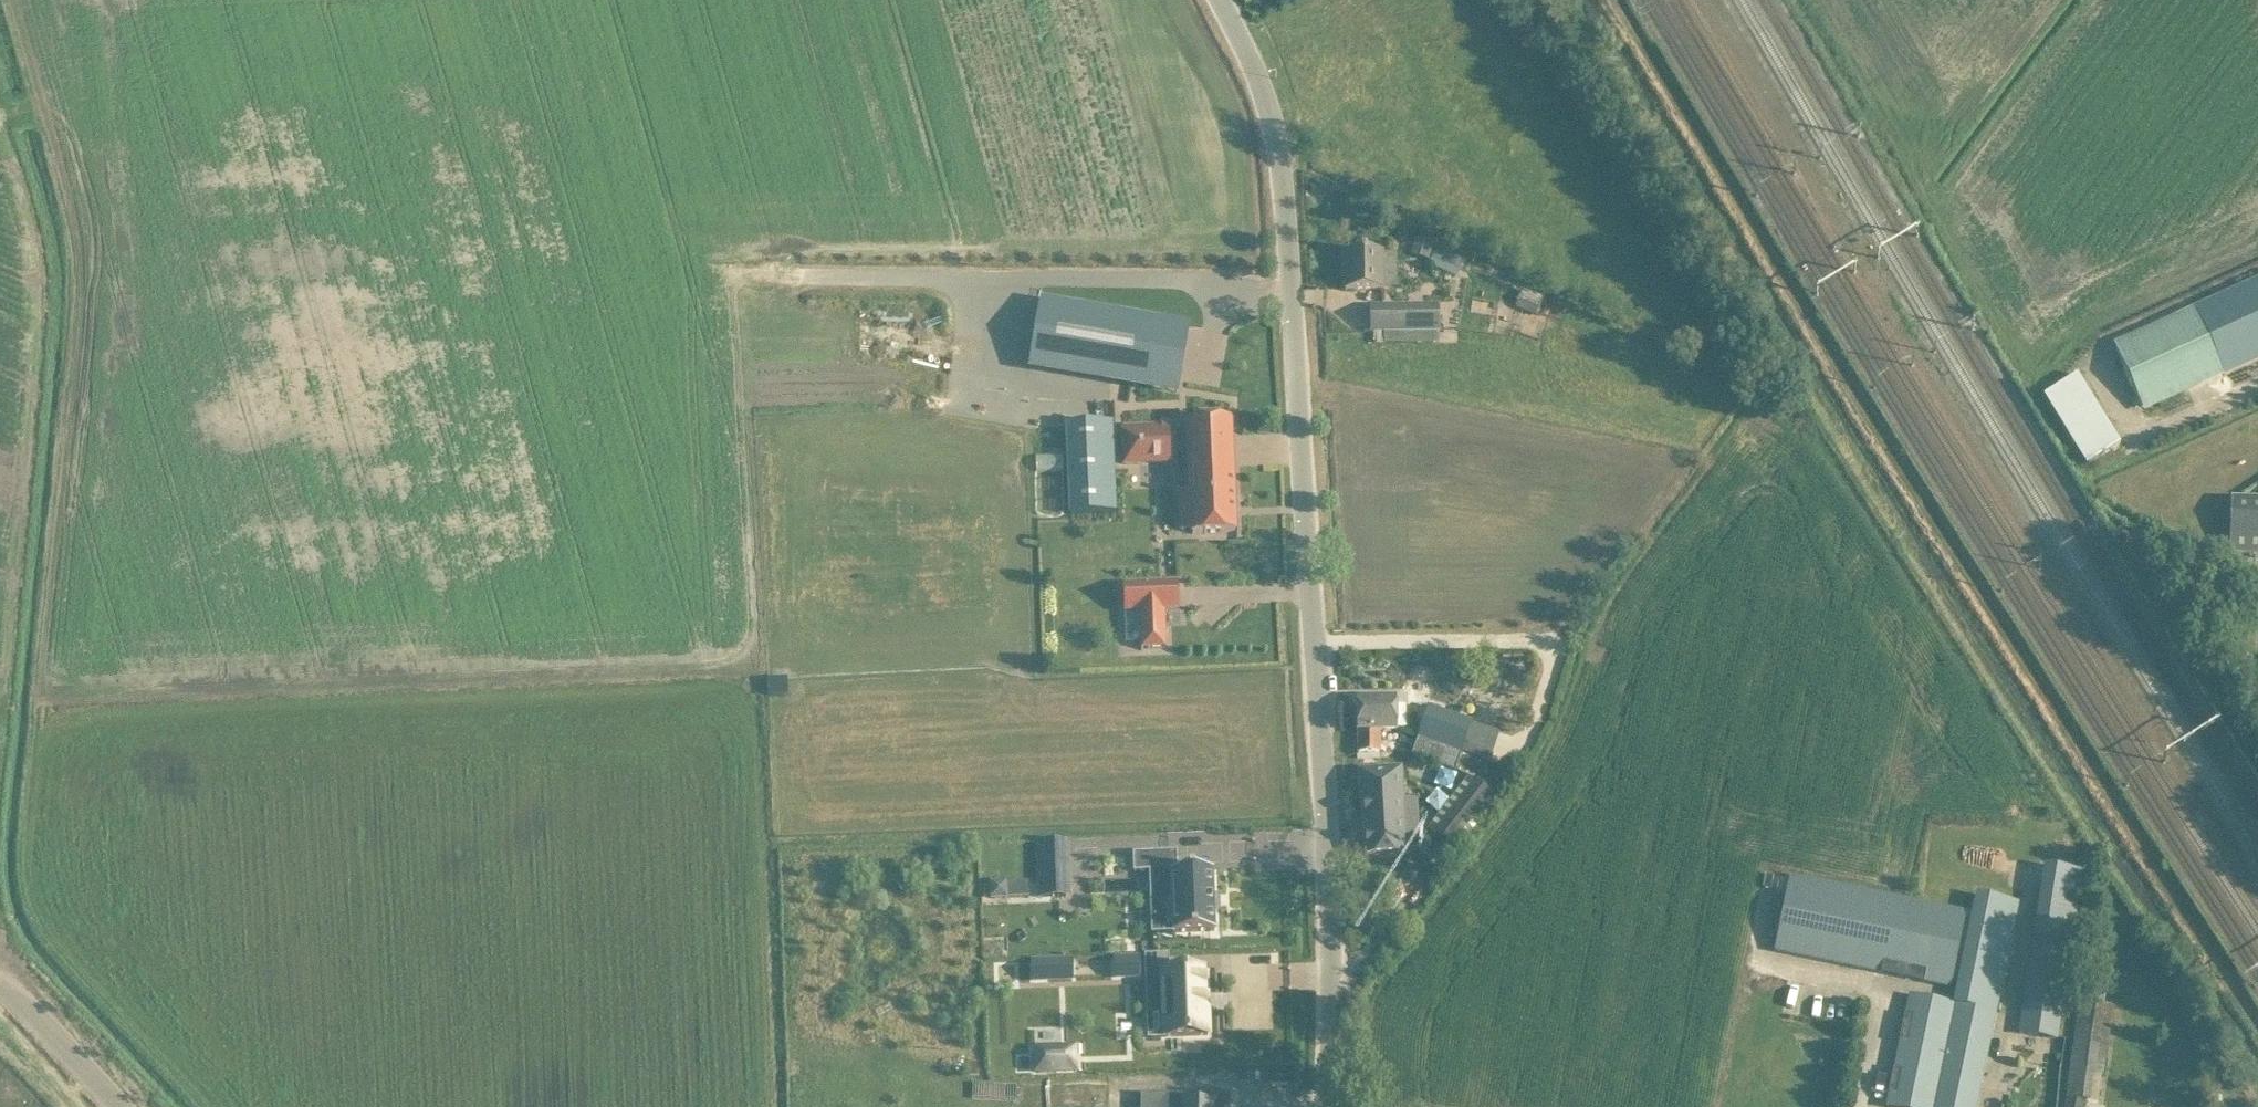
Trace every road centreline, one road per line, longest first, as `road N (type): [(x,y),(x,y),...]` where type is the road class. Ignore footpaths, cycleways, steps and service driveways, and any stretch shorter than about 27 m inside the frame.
road 1 (unclassified): [(1329,1106),(1300,178),(1223,0)]
road 2 (tertiary): [(0,982),(116,1106)]

